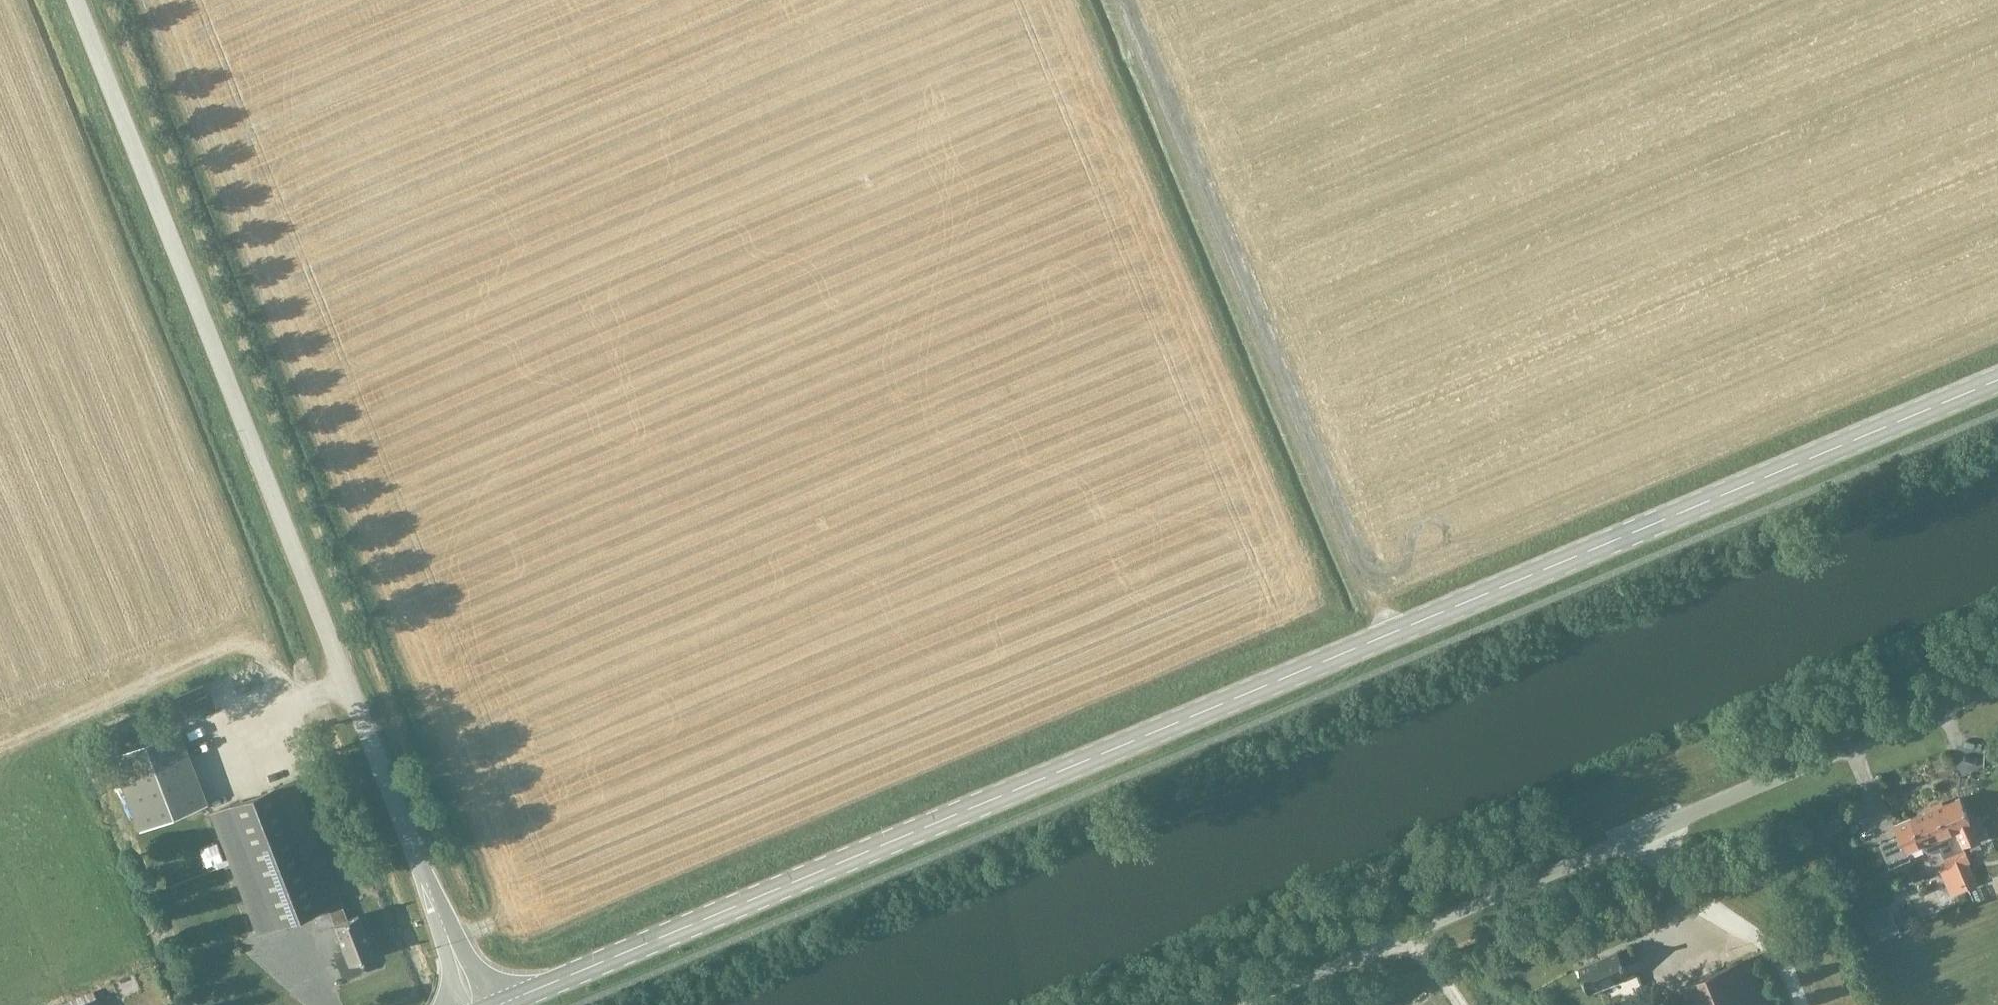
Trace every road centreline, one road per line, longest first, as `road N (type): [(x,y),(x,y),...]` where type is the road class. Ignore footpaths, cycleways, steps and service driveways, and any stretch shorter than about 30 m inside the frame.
road 1 (primary): [(495,1004),(1997,381)]
road 2 (unclassified): [(474,1004),(75,0)]
road 3 (unclassified): [(1212,1004),(1997,678)]

